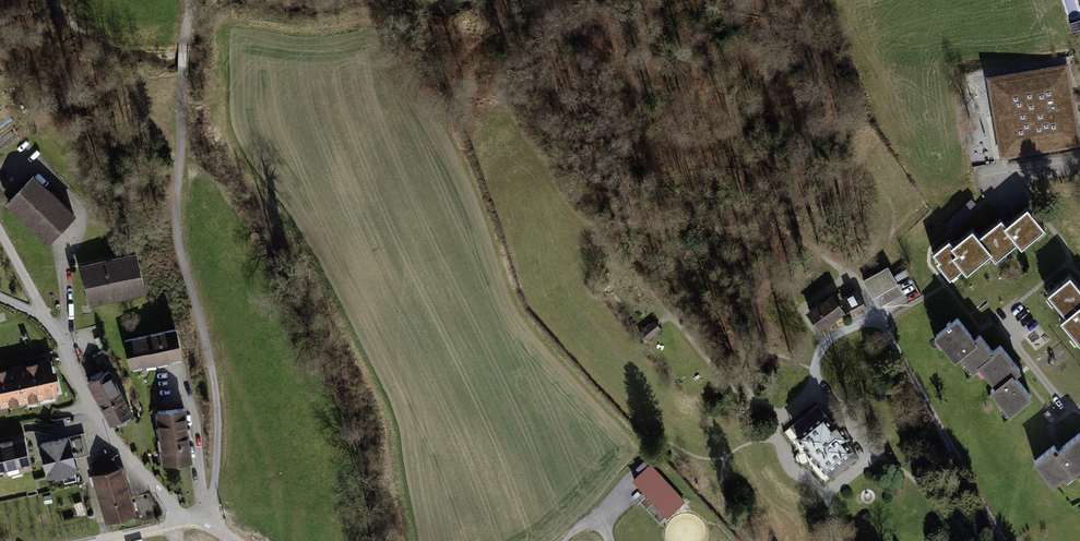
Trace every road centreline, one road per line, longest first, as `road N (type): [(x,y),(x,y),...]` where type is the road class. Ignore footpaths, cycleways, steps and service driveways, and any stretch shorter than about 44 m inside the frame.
road 1 (track): [(192,2),(180,90),(177,237),(215,375),(209,522)]
road 2 (residential): [(880,319),(1002,540)]
road 3 (residential): [(48,321),(111,439),(184,519)]

